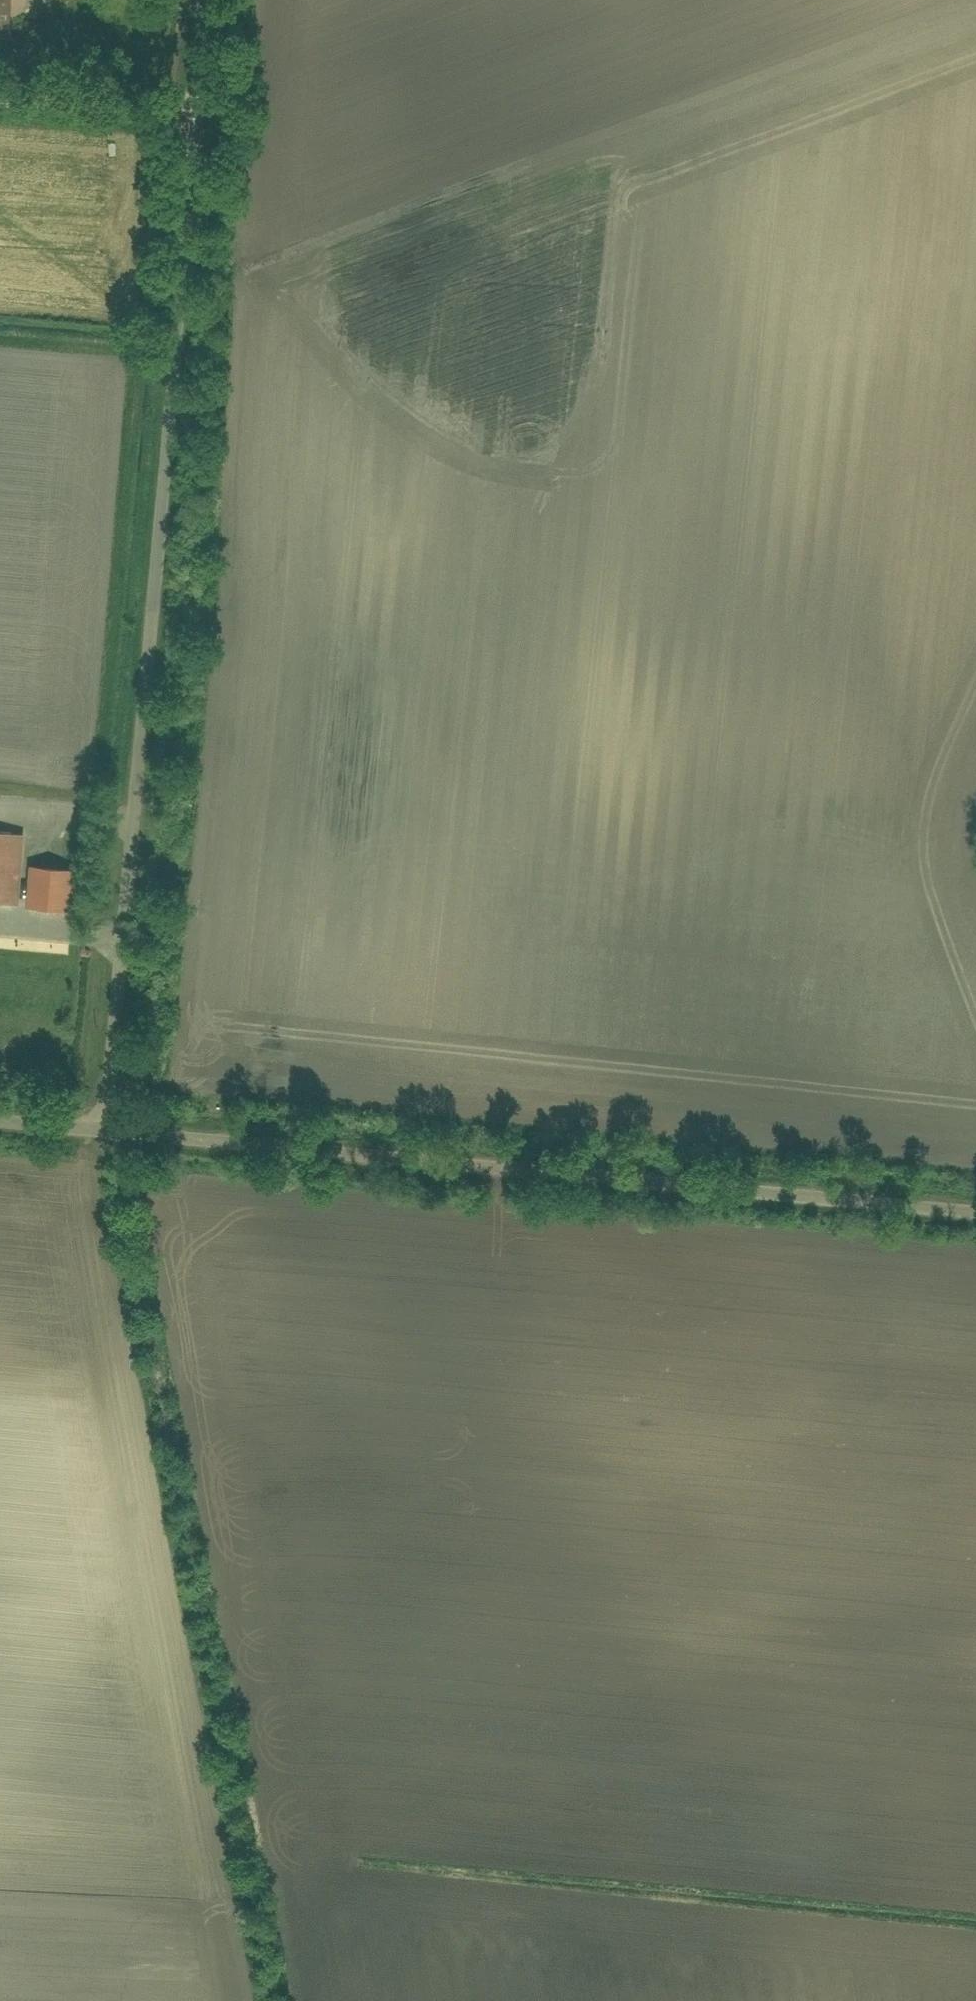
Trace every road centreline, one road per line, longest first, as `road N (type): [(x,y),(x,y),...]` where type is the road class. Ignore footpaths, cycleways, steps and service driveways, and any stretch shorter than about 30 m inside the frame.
road 1 (unclassified): [(88,1128),(193,0)]
road 2 (unclassified): [(975,1202),(88,1128)]

